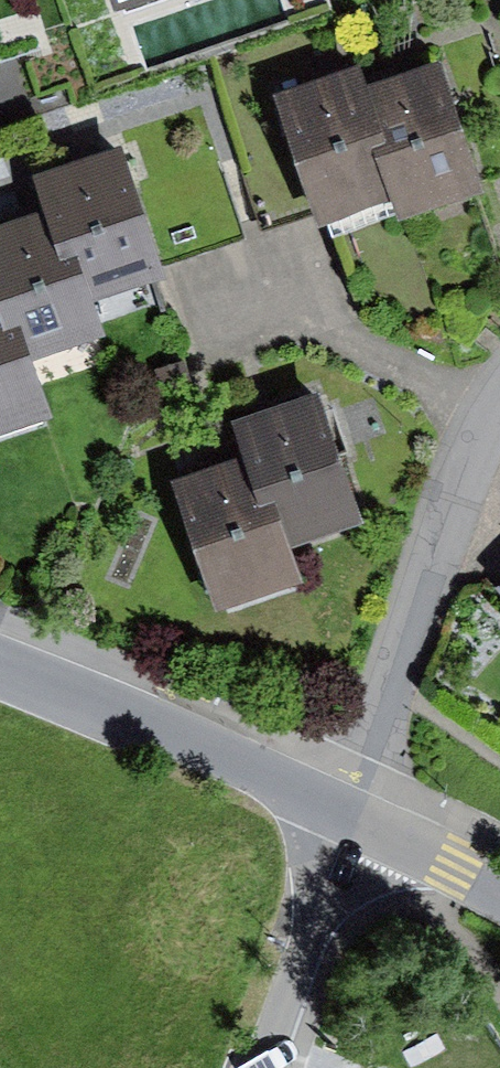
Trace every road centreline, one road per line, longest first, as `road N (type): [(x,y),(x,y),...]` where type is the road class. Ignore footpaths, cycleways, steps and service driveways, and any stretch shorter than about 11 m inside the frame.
road 1 (residential): [(499,400),(452,497),(345,813)]
road 2 (tertiary): [(345,813),(128,713),(0,665)]
road 3 (residential): [(345,813),(261,1067)]
road 4 (tertiary): [(499,892),(345,813)]

